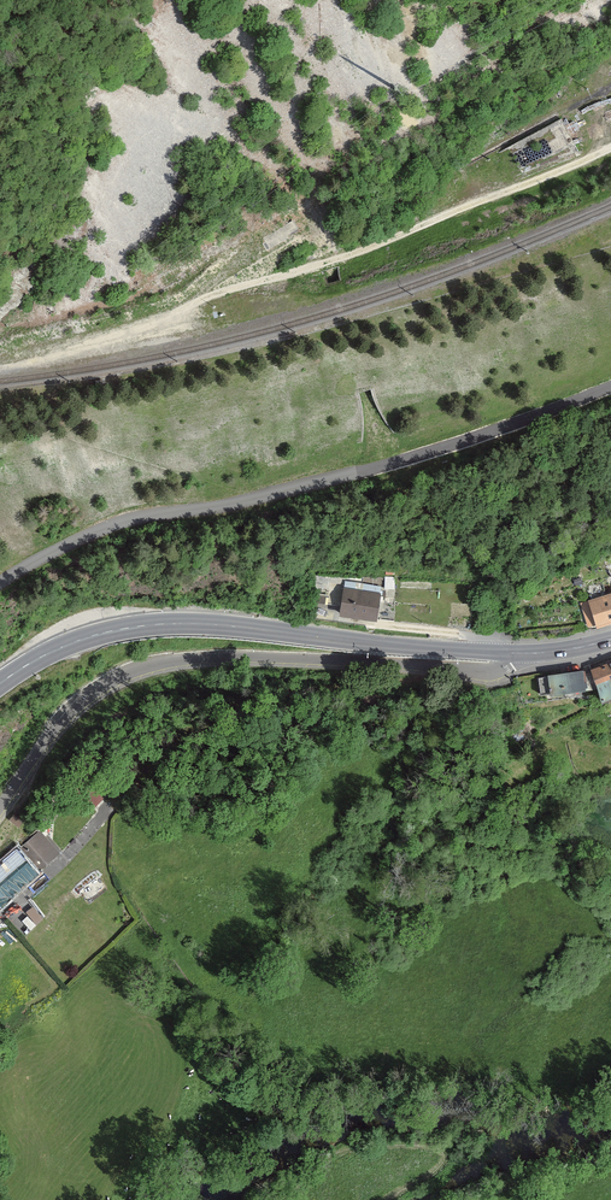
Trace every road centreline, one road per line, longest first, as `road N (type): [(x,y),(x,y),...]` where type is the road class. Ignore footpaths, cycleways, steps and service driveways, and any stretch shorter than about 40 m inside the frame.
road 1 (track): [(0,367),(102,345),(205,299),(328,263),(610,147)]
road 2 (unclassified): [(610,386),(347,476),(102,527),(0,583)]
road 3 (tertiary): [(527,654),(492,669),(187,658),(123,673),(65,714),(0,807)]
road 4 (secondary): [(0,682),(91,636),(163,624),(527,654)]

